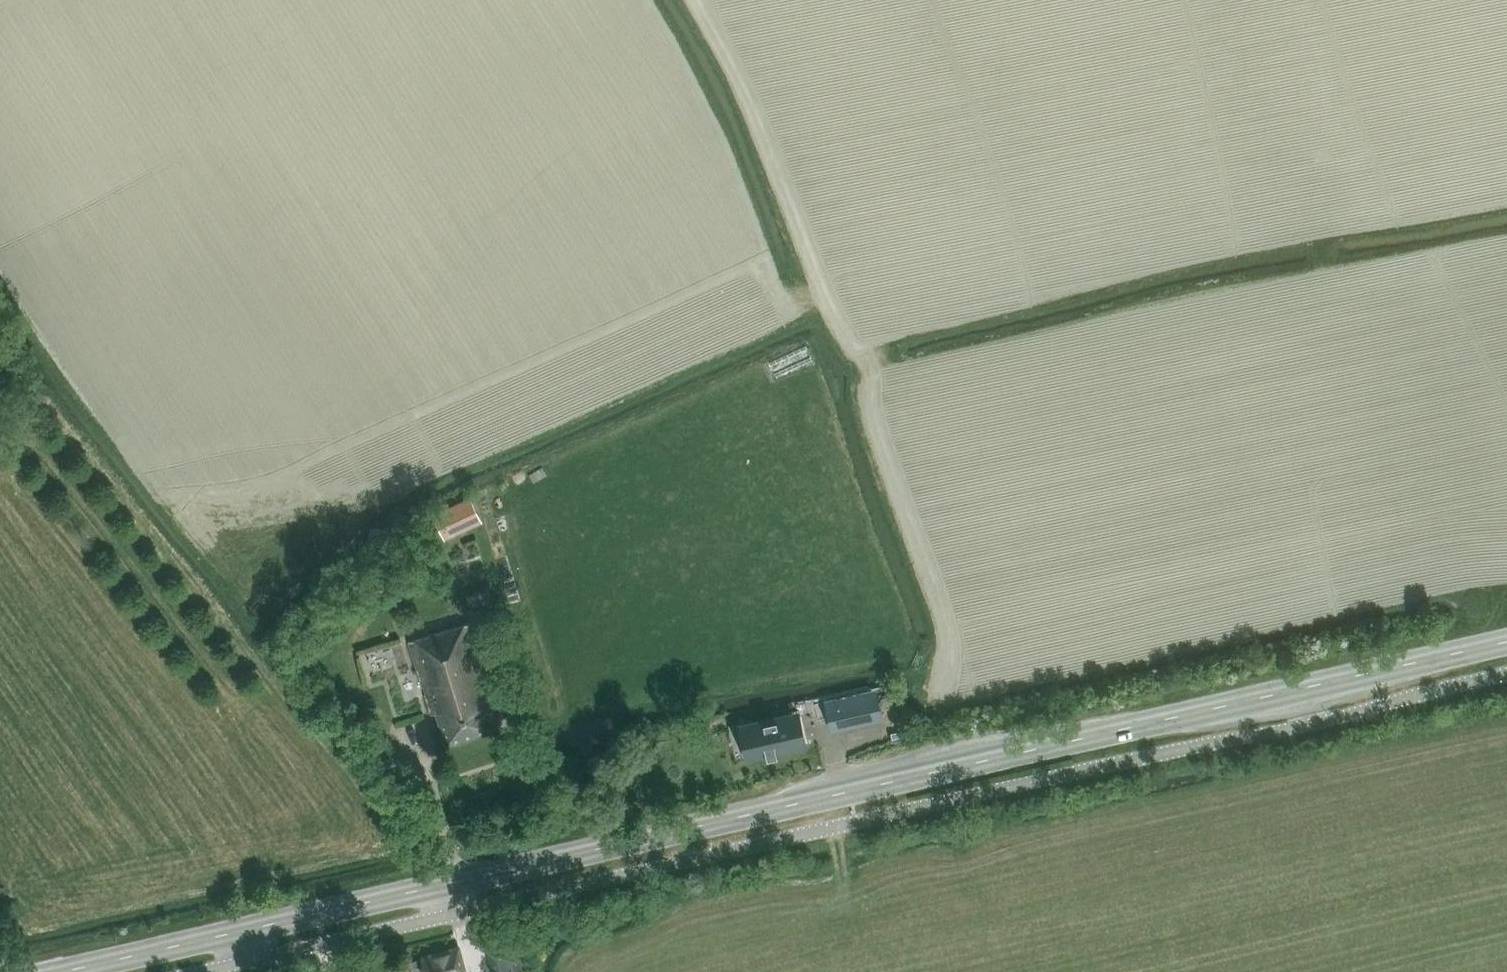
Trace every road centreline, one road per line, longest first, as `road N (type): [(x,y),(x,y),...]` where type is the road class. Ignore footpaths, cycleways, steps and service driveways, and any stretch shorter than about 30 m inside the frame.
road 1 (secondary): [(68,971),(1506,643)]

